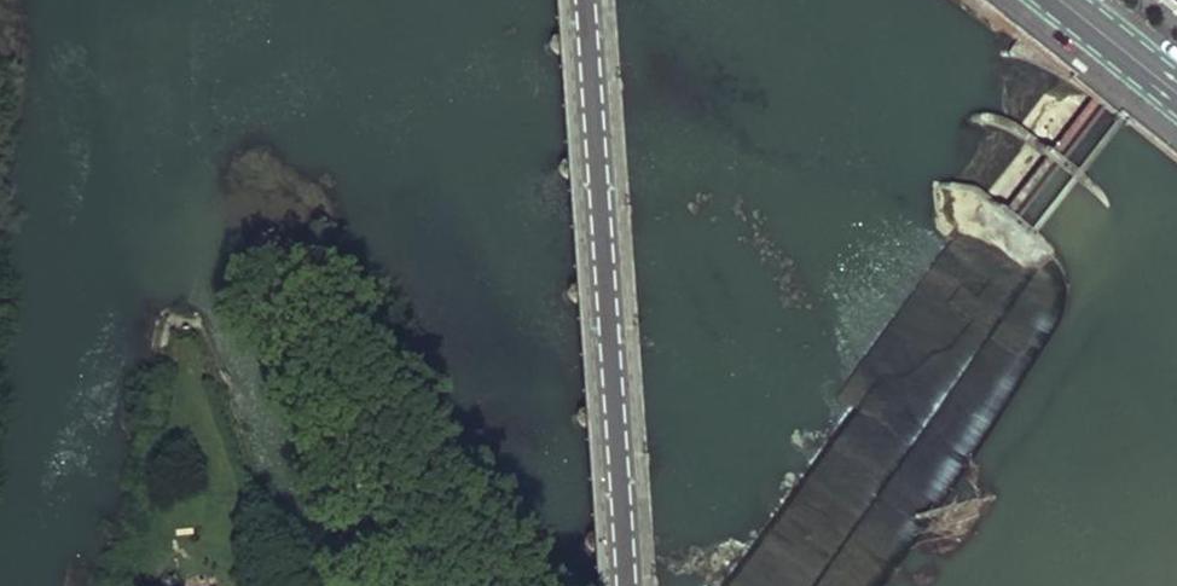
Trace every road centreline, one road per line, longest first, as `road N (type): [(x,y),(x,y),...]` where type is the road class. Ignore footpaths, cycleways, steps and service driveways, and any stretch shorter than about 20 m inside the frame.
road 1 (tertiary): [(577,0),(618,585)]
road 2 (tertiary): [(1062,0),(1176,91)]

